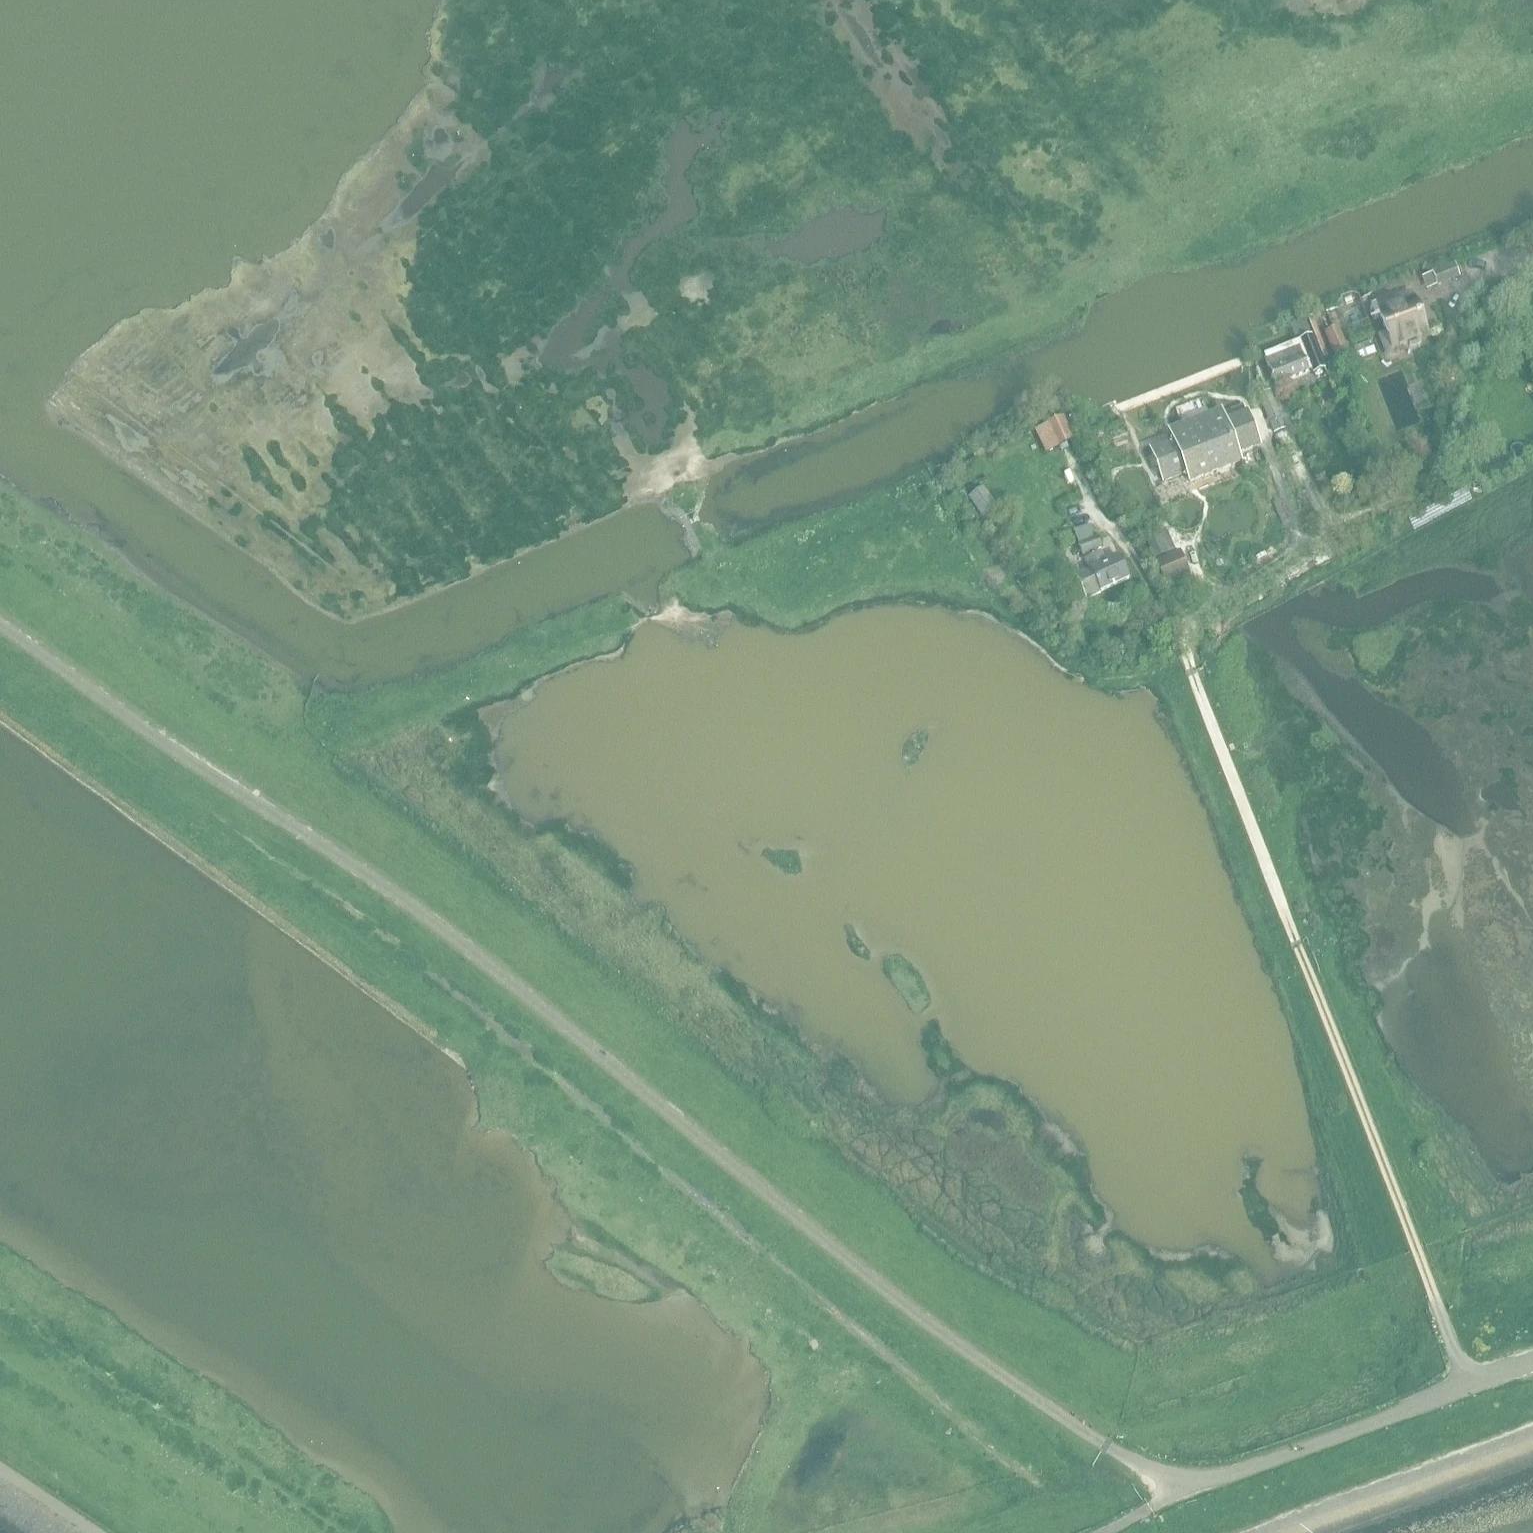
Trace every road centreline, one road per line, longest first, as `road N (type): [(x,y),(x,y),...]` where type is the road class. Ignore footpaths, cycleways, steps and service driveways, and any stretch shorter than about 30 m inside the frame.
road 1 (unclassified): [(1172,1486),(857,1263),(400,895),(0,619)]
road 2 (track): [(1209,592),(1183,627),(1181,653),(1468,1386)]
road 3 (unclassified): [(1172,1486),(1214,1480),(1532,1362)]

